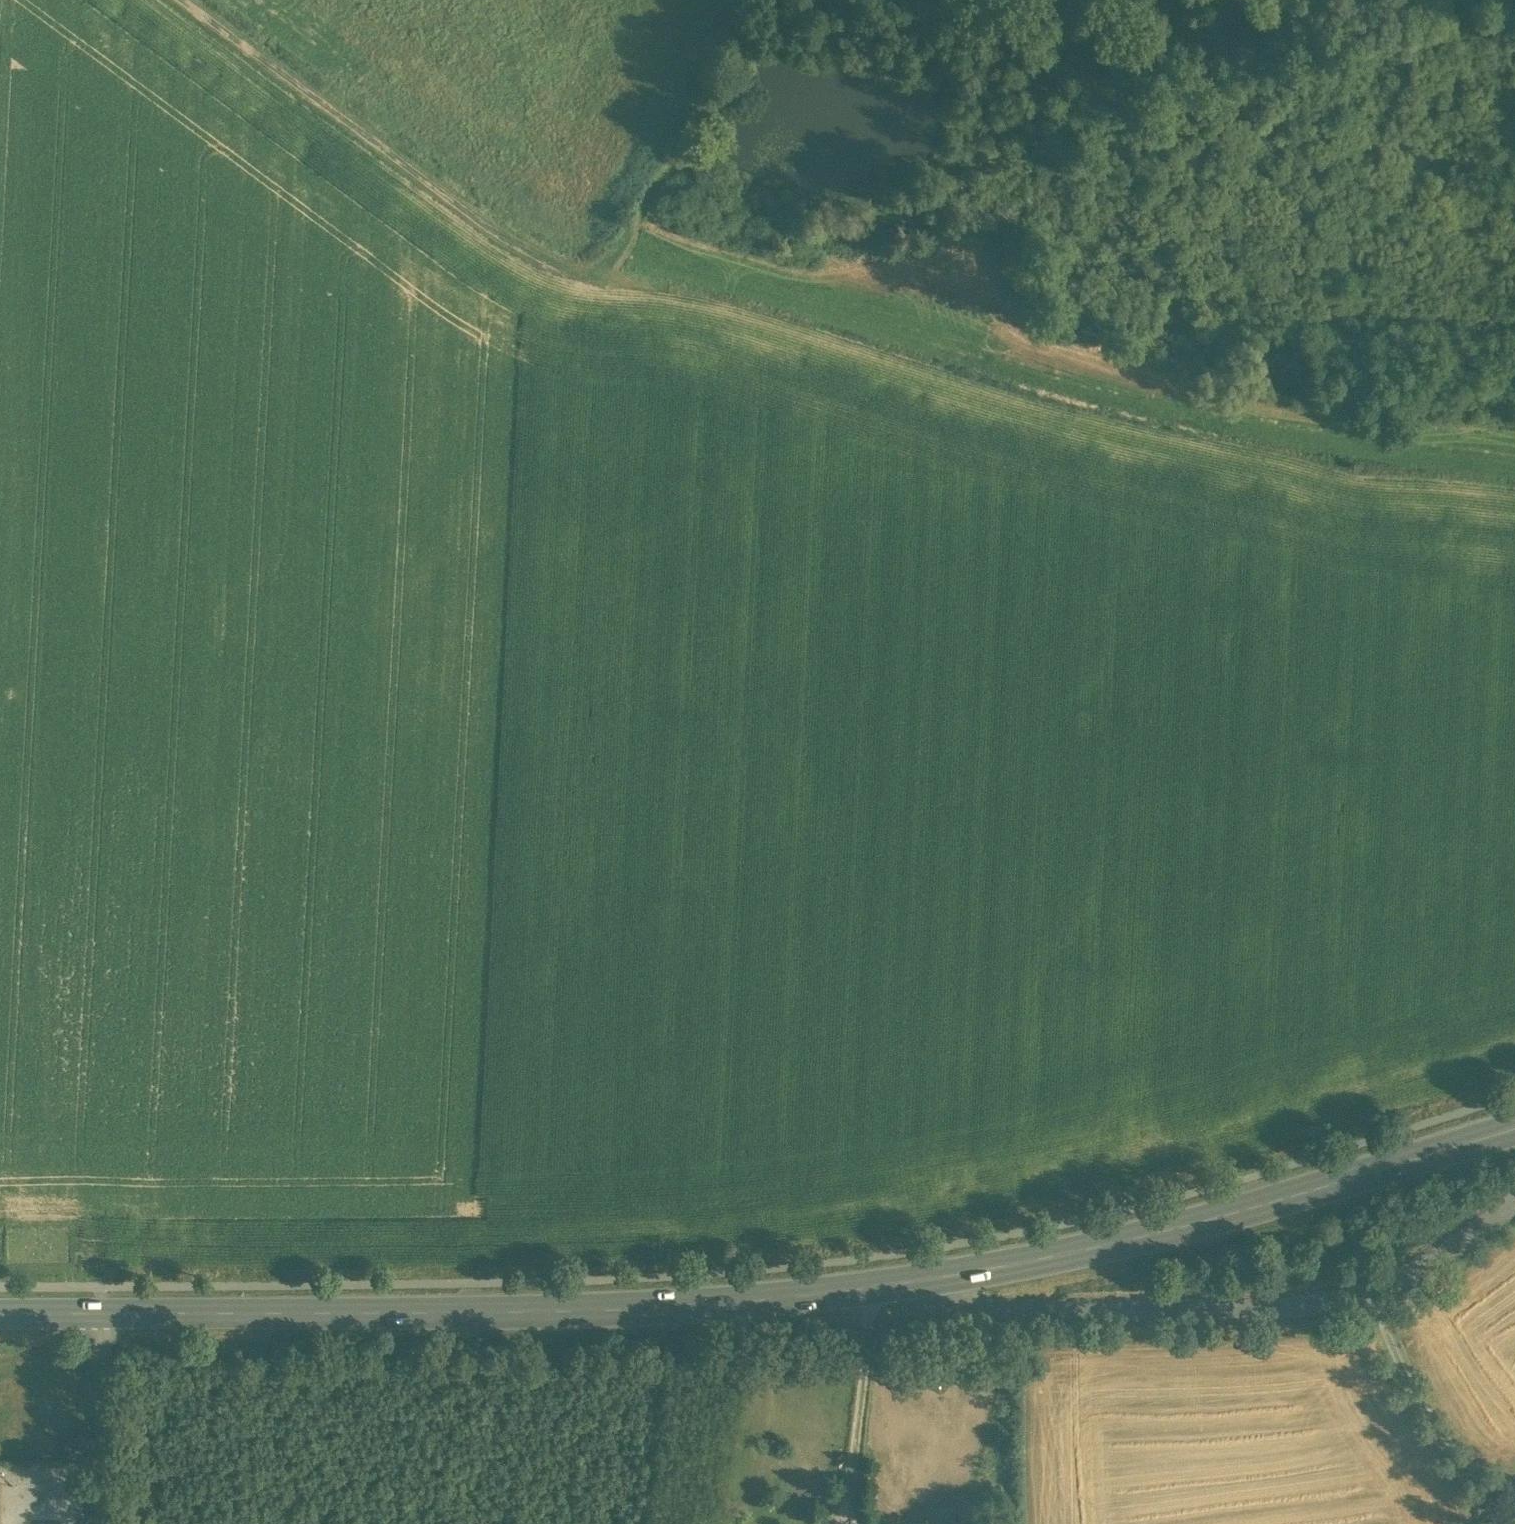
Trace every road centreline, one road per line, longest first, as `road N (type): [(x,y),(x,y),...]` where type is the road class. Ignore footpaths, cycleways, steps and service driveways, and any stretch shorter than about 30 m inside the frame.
road 1 (primary): [(0,1311),(548,1309),(939,1279),(1311,1188),(1514,1127)]
road 2 (track): [(195,0),(529,247),(599,274),(618,236)]
road 3 (track): [(1370,1290),(1423,1403),(1484,1471),(1499,1523)]
road 4 (track): [(109,1311),(107,1523)]

